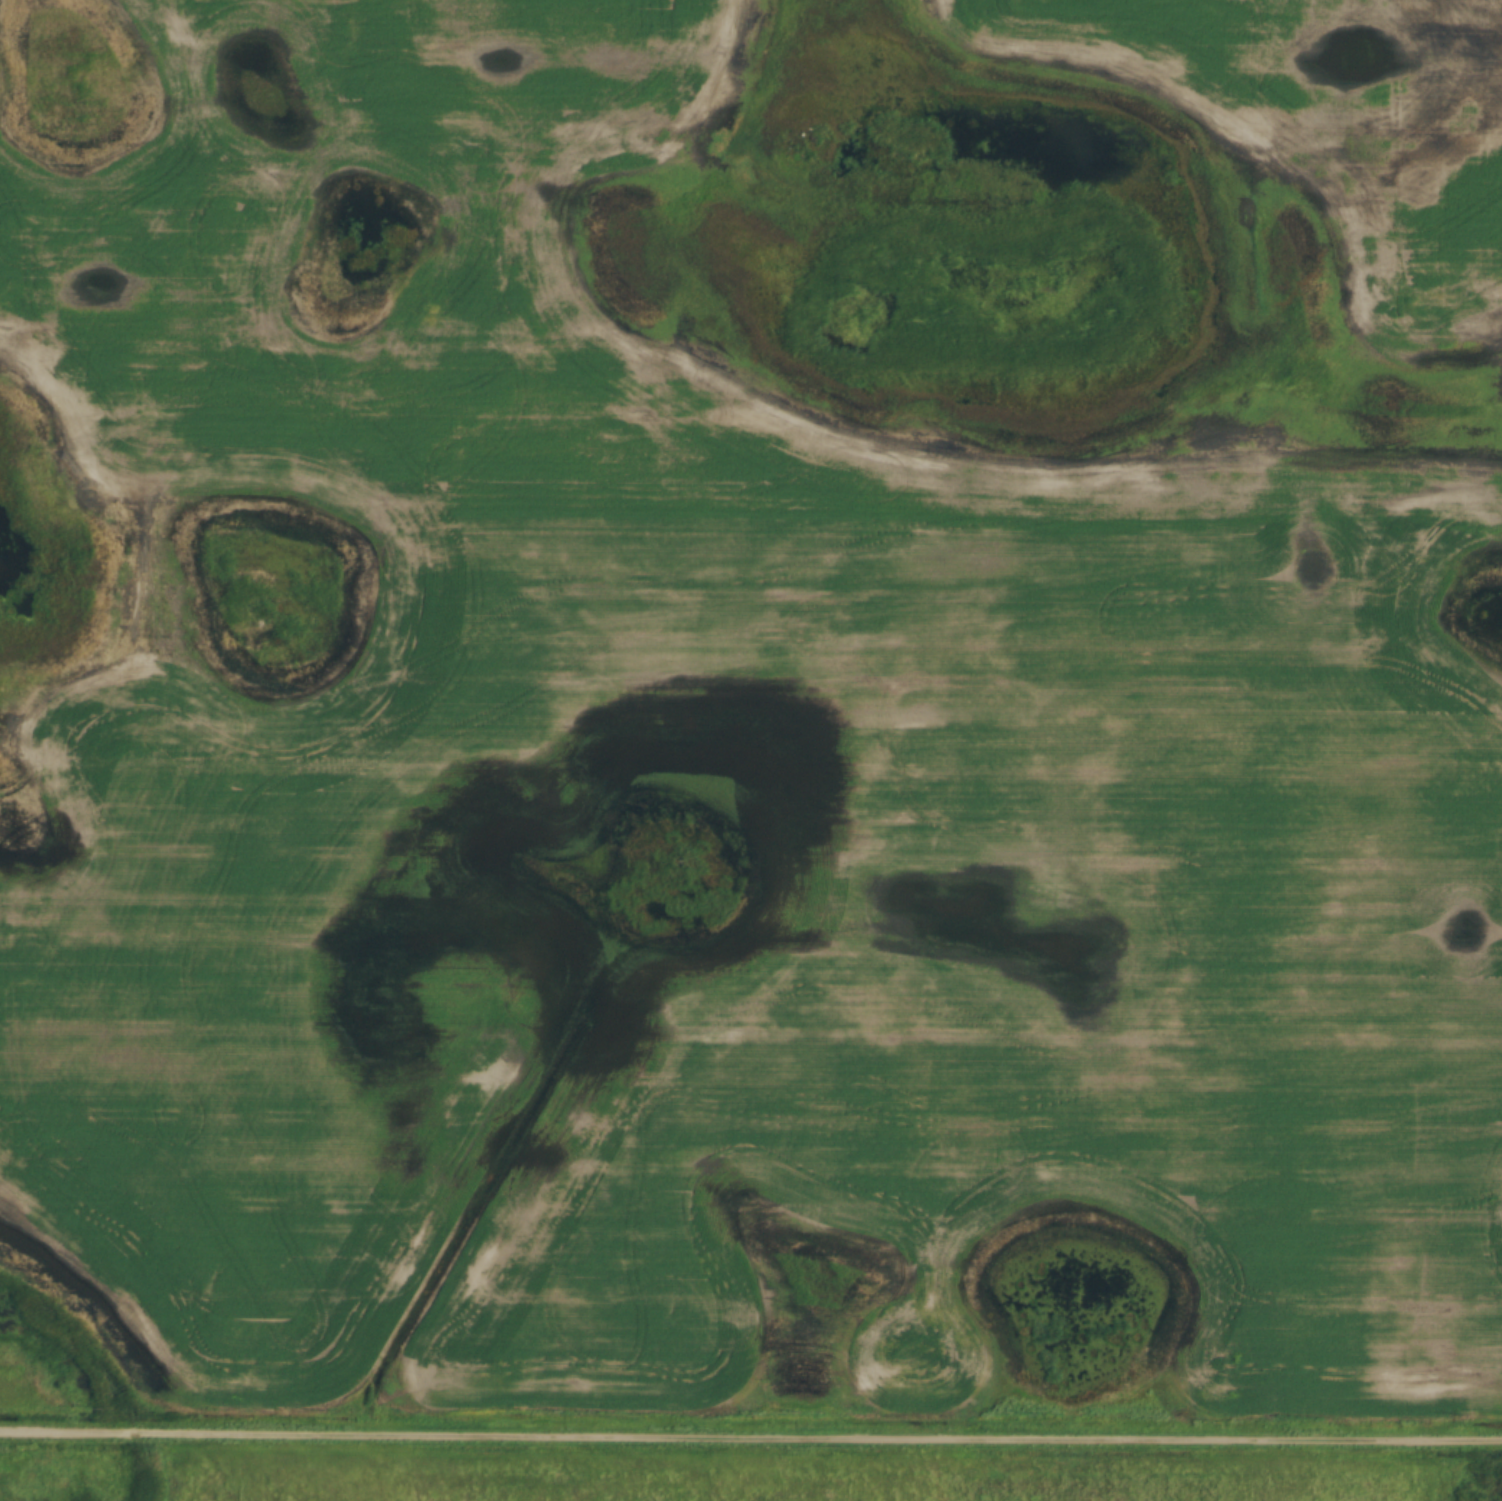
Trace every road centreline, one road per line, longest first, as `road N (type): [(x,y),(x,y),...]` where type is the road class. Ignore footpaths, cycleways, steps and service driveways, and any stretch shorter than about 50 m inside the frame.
road 1 (track): [(1501,1437),(0,1426)]

